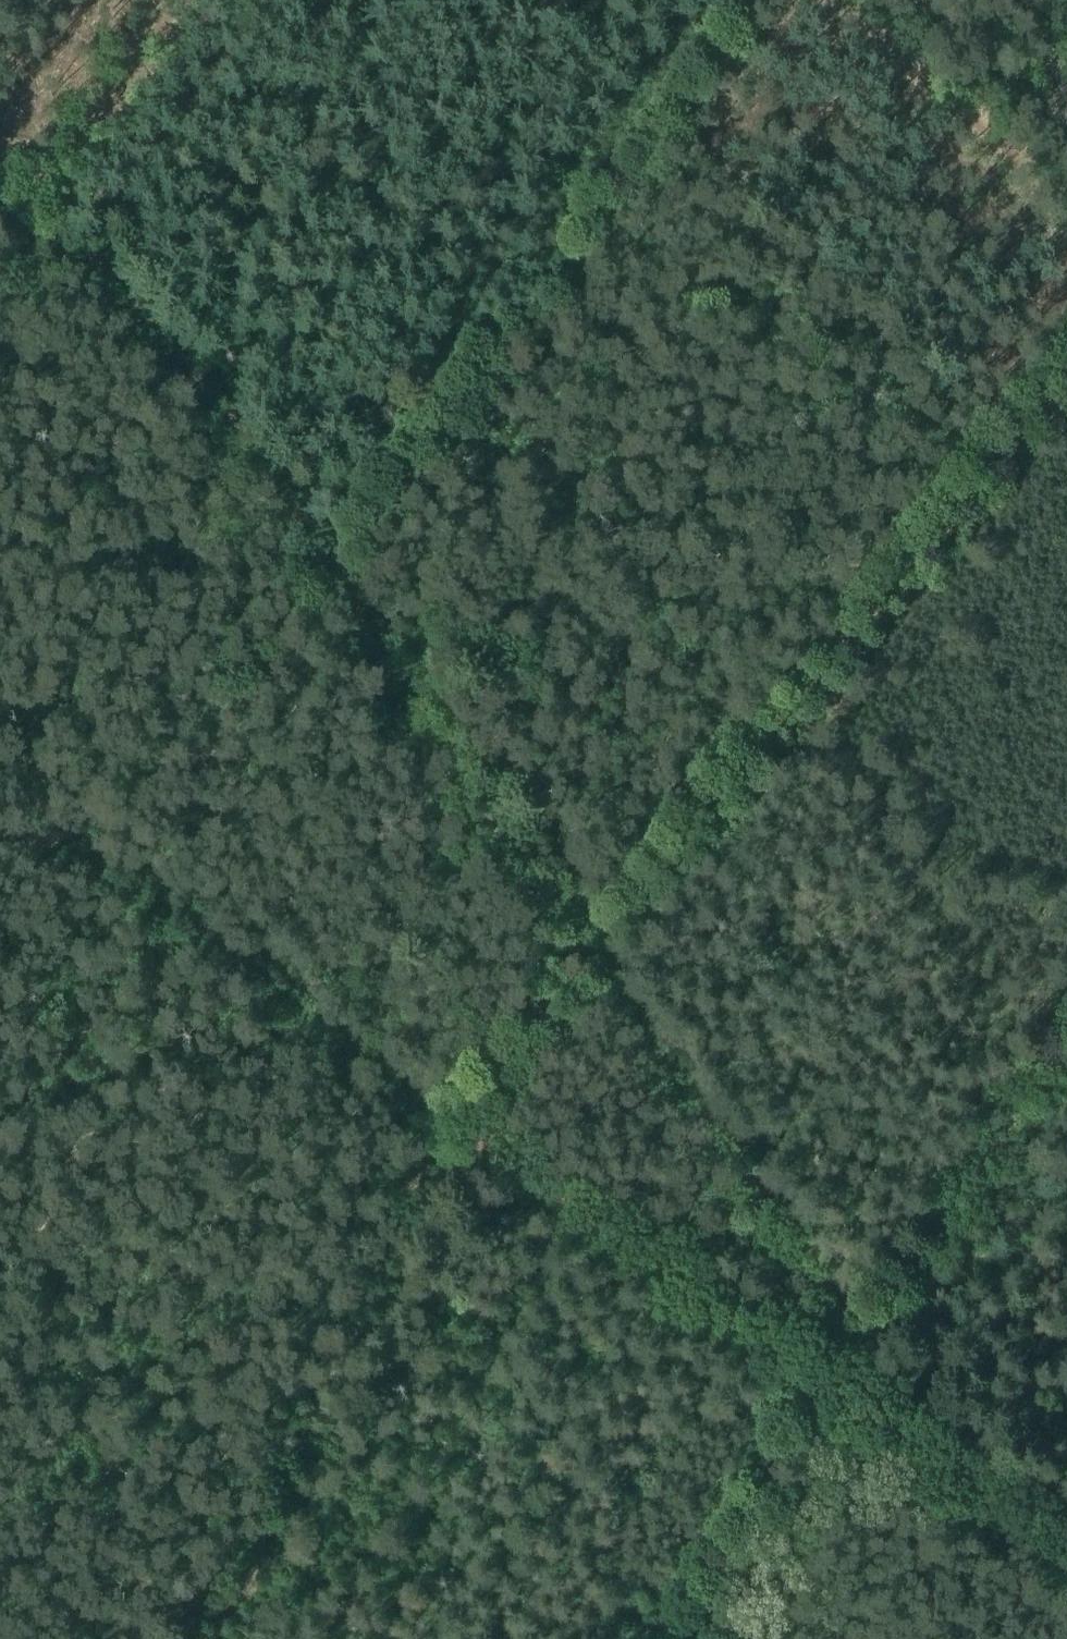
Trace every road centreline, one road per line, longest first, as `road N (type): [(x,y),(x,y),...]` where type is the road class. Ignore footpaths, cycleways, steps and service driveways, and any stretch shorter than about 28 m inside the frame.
road 1 (track): [(457,1119),(846,1406),(1066,1555)]
road 2 (track): [(1066,126),(929,0)]

